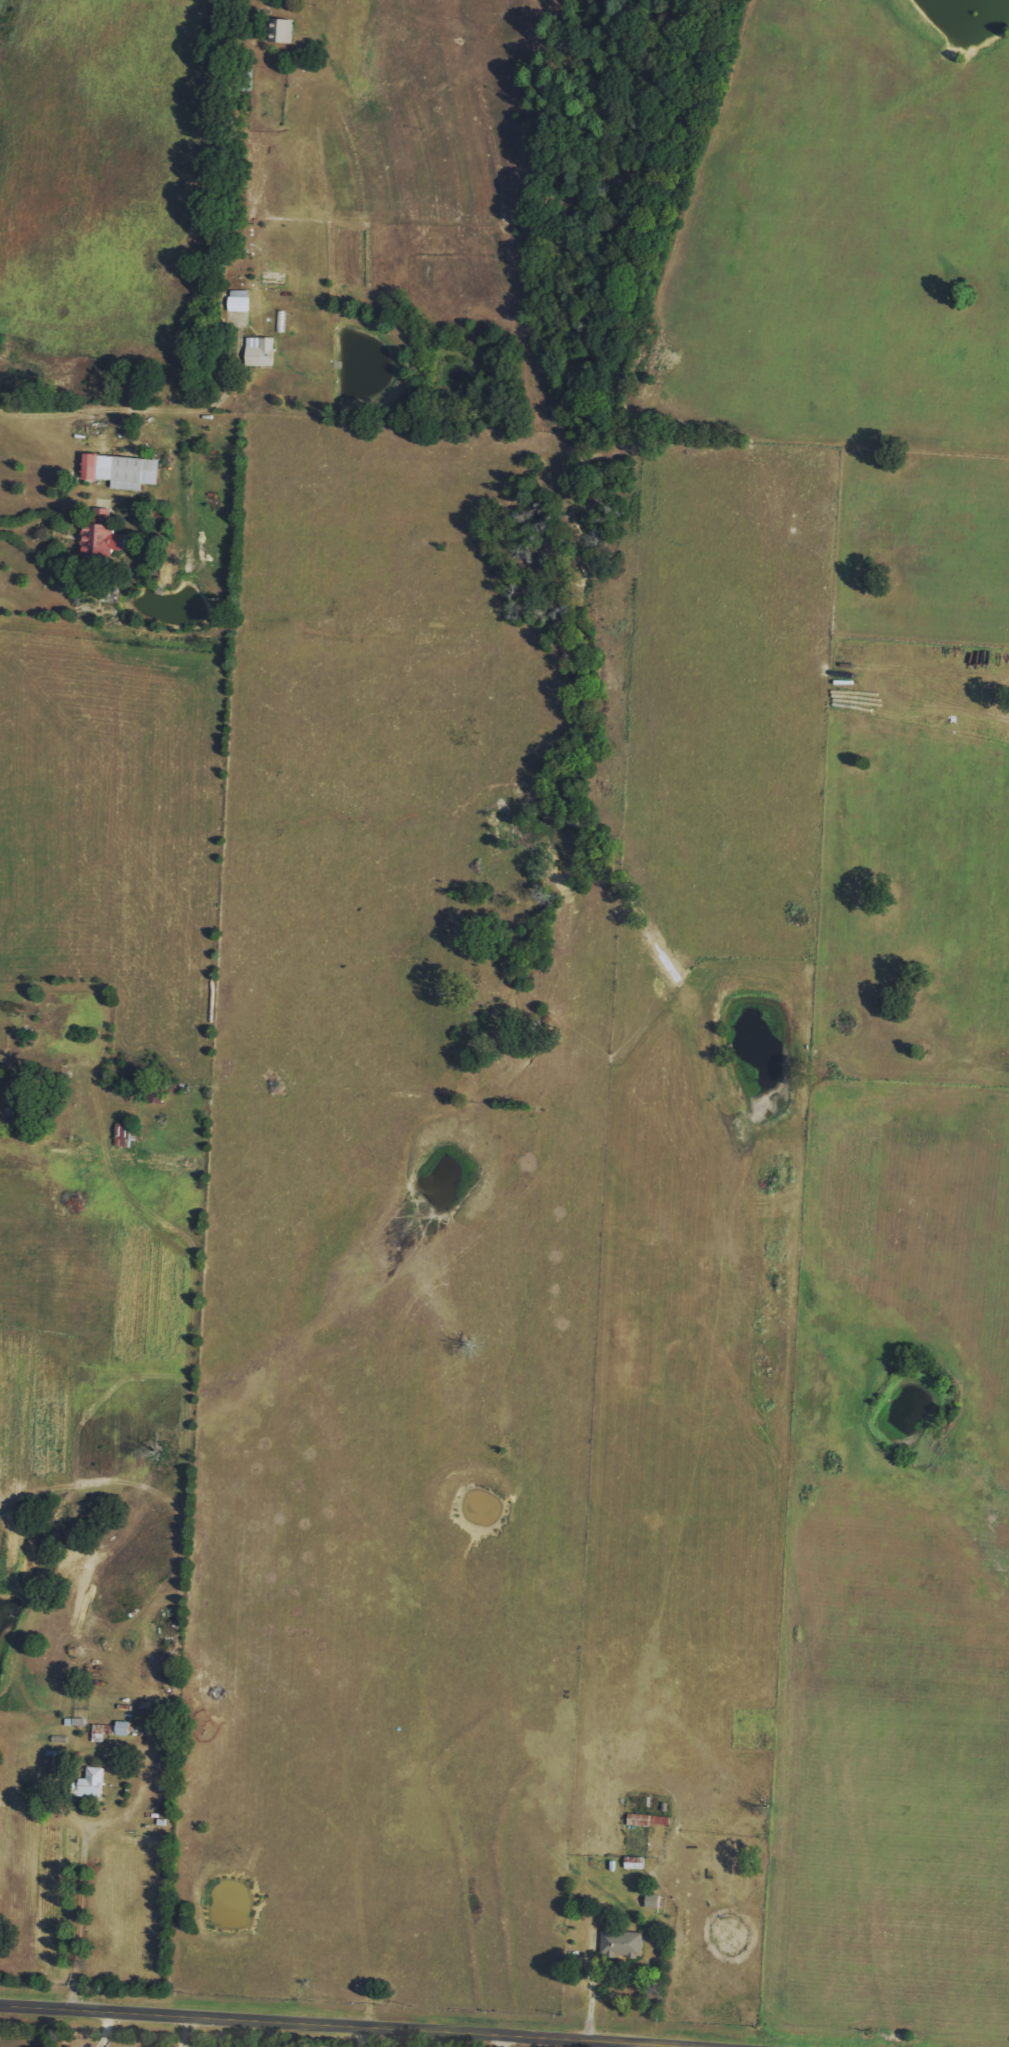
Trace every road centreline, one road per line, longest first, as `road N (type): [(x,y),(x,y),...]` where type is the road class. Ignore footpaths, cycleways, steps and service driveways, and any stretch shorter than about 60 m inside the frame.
road 1 (tertiary): [(0,2005),(678,2046)]

